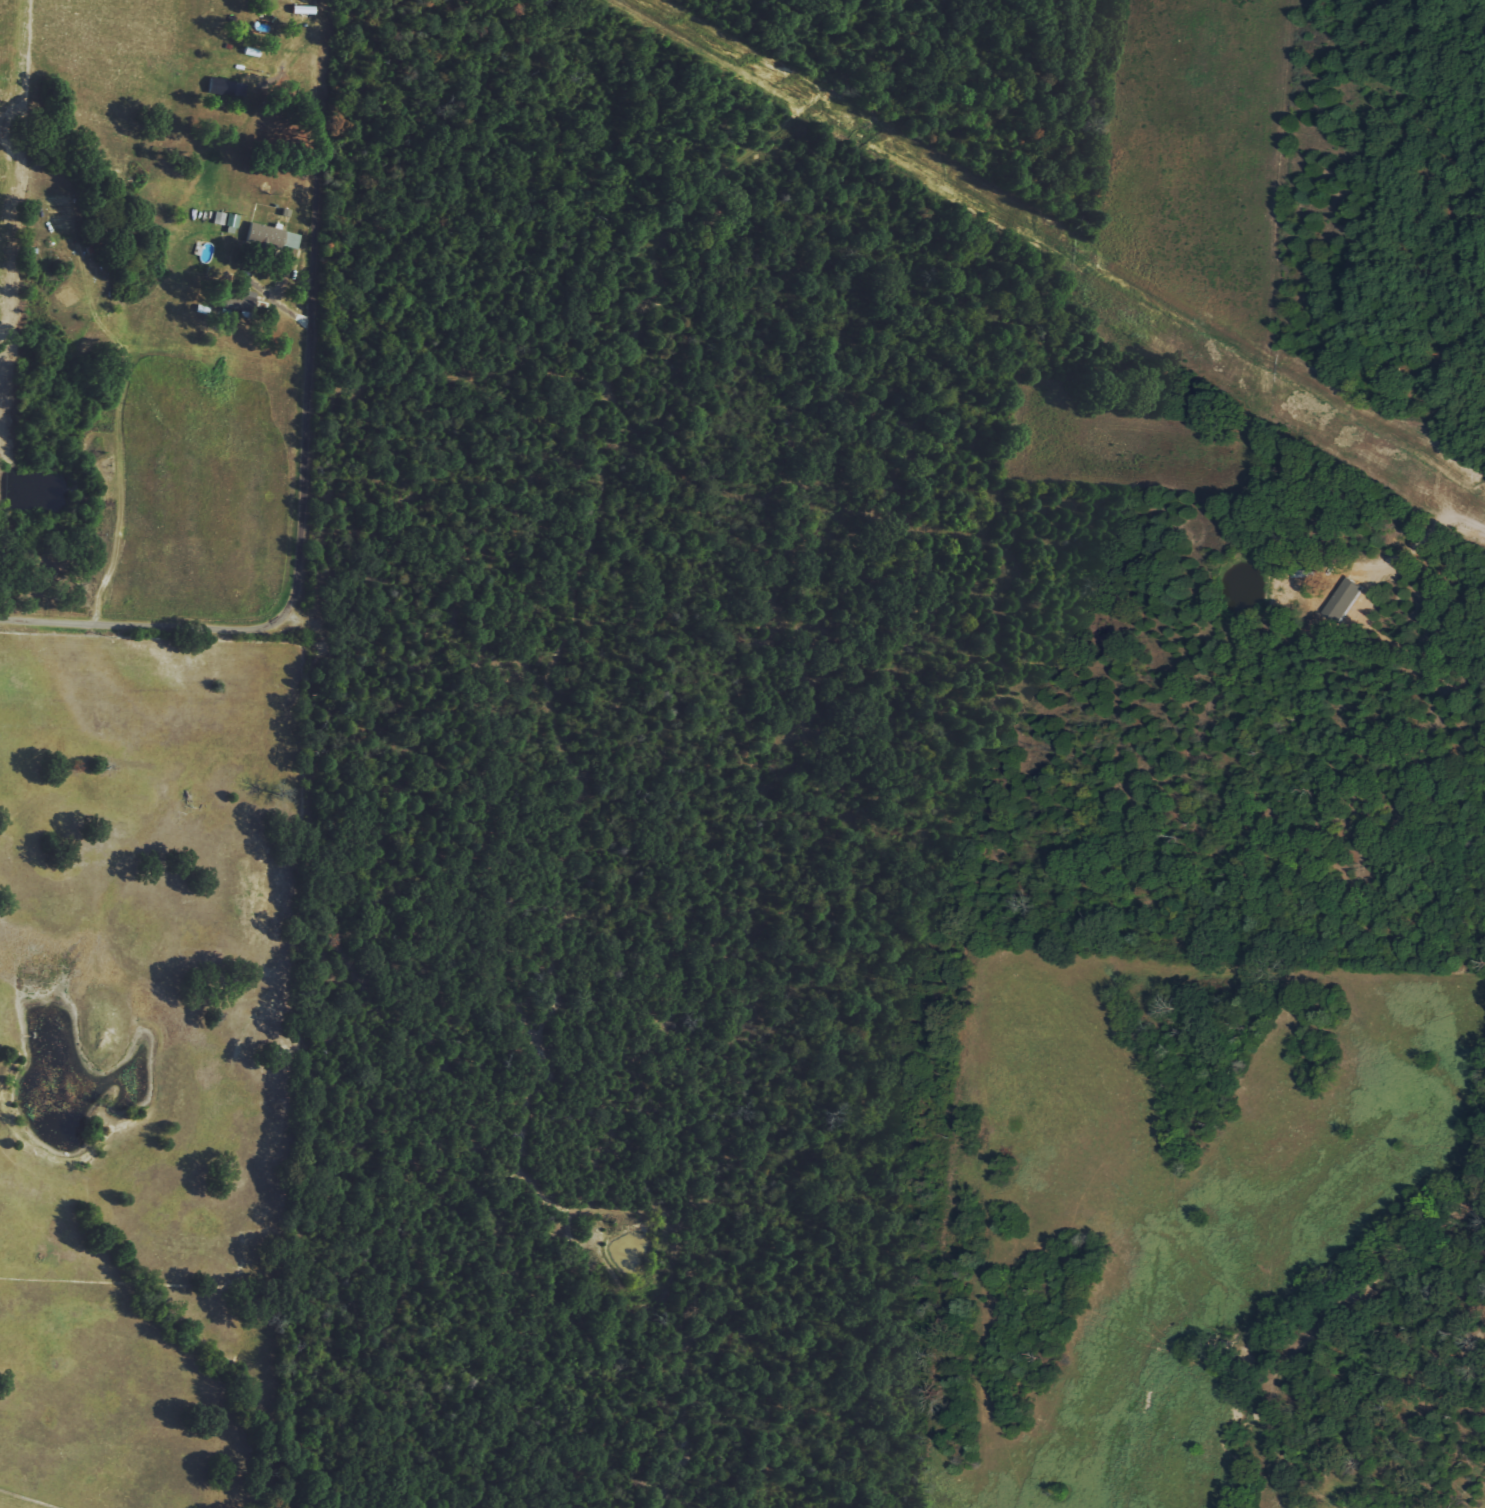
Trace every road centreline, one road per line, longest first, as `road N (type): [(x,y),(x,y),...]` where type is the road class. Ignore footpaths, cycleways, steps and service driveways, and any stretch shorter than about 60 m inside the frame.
road 1 (residential): [(0,609),(247,617),(277,592),(302,313),(318,243),(318,157)]

